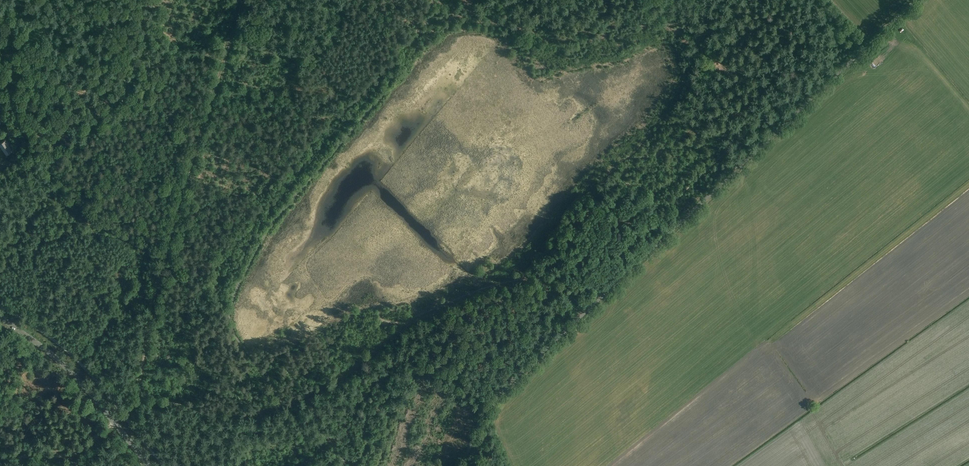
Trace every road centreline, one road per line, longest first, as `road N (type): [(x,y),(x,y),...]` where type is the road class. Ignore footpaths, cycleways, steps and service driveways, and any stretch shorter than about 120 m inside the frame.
road 1 (unclassified): [(460,465),(489,401),(916,0)]
road 2 (track): [(146,348),(161,263),(240,0)]
road 3 (track): [(474,290),(421,309),(353,369),(285,404)]
road 4 (tertiary): [(150,465),(102,406),(0,316)]
road 5 (track): [(0,458),(72,454),(139,402)]

